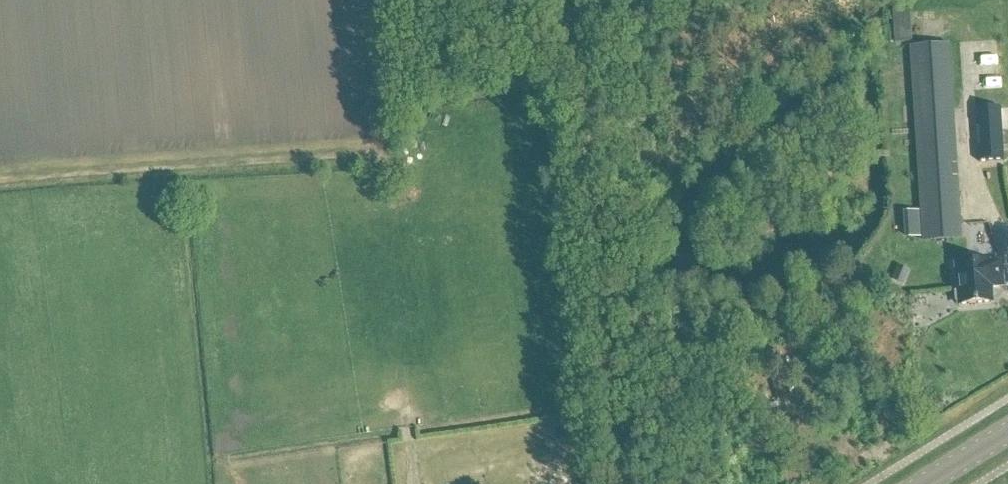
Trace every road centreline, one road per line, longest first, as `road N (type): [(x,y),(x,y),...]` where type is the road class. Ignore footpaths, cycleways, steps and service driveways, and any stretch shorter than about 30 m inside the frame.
road 1 (track): [(611,483),(568,0)]

